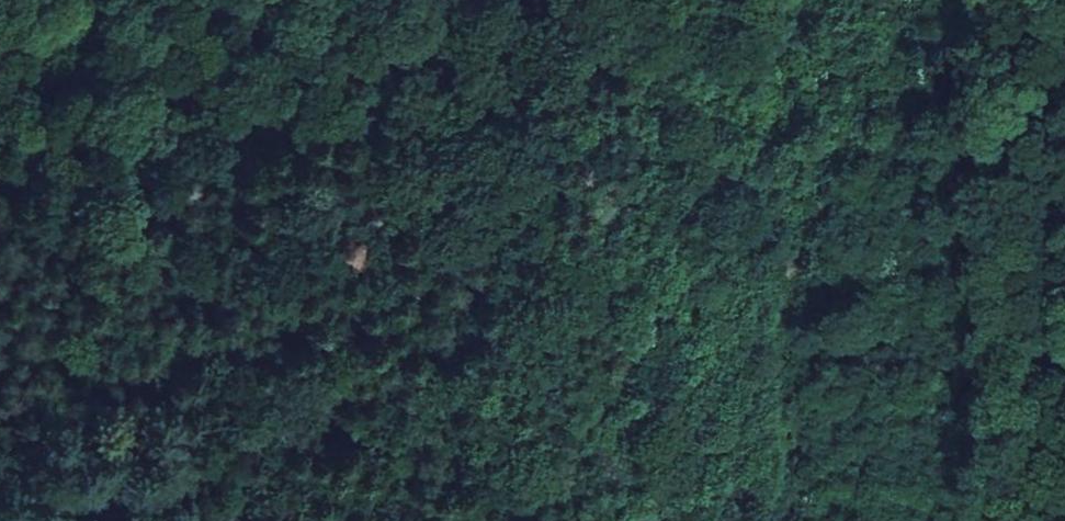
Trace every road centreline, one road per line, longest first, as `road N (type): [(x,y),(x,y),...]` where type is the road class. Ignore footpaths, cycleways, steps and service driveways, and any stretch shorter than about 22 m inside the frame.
road 1 (track): [(946,0),(986,520)]

